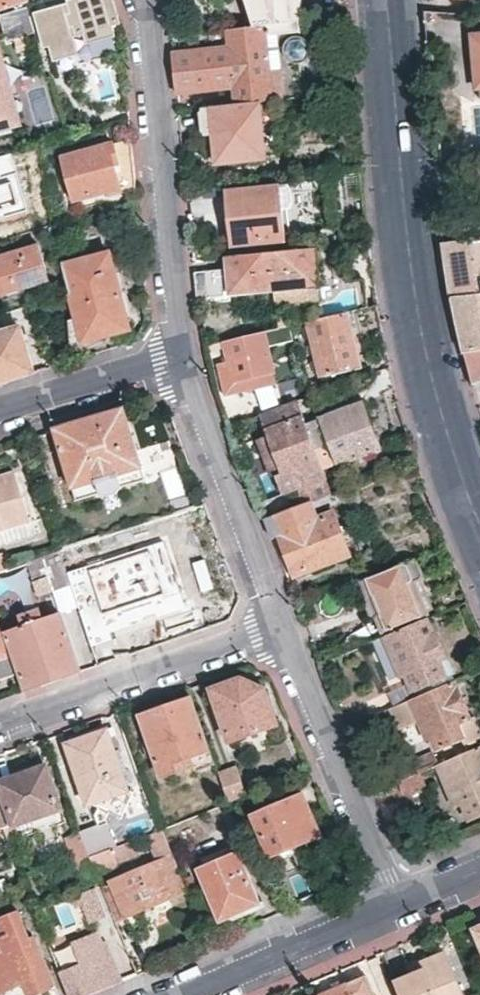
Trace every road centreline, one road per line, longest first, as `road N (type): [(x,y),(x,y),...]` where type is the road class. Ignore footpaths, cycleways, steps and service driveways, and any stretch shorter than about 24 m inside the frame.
road 1 (secondary): [(477,508),(425,339),(403,211),(386,0)]
road 2 (residential): [(182,357),(145,0)]
road 3 (residential): [(395,904),(279,628)]
road 4 (residential): [(279,628),(0,726)]
road 5 (residential): [(279,628),(182,357)]
road 6 (residential): [(395,904),(175,994)]
road 7 (residential): [(0,411),(182,357)]

